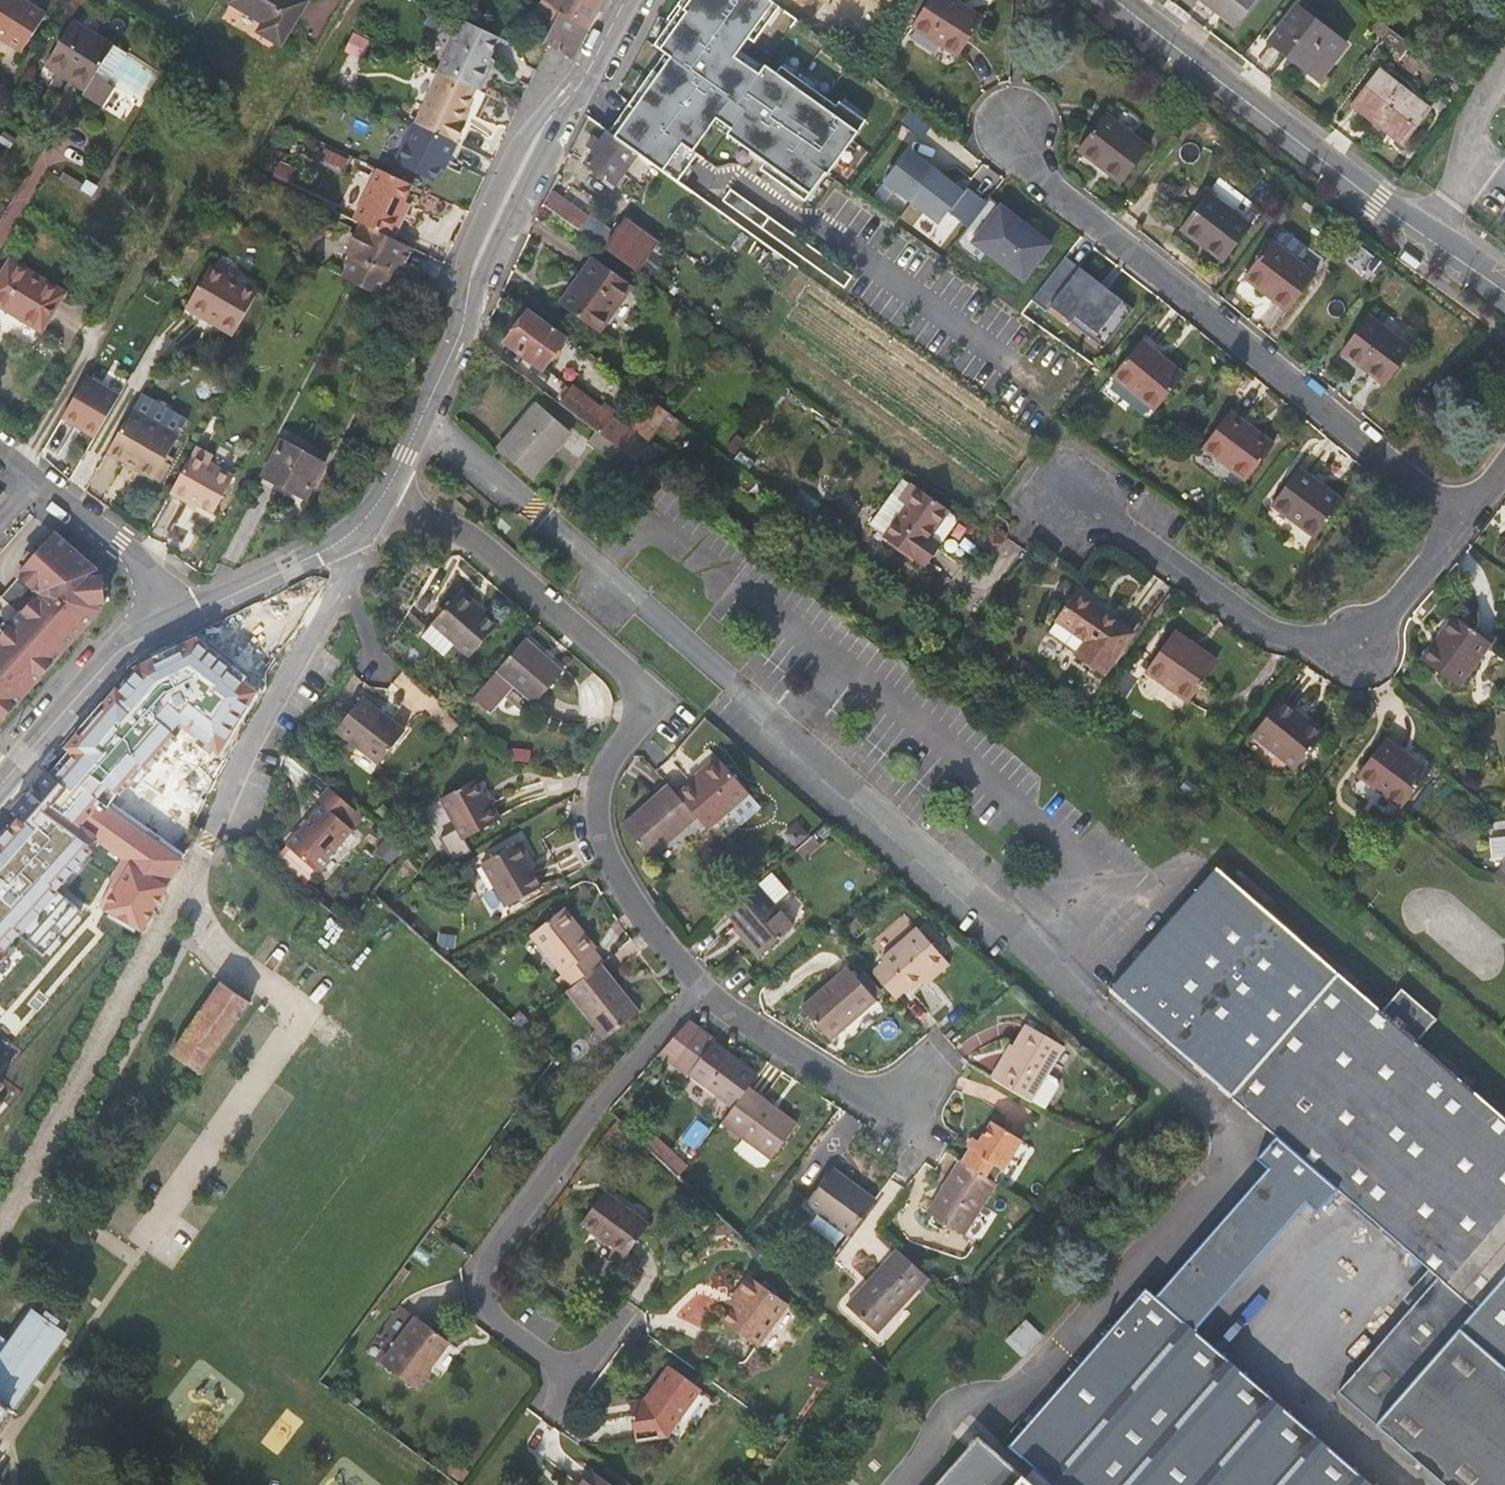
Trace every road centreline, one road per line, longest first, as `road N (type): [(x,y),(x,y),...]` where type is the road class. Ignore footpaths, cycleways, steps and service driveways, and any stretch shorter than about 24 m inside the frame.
road 1 (residential): [(391,489),(459,532),(629,672),(633,695),(597,798),(595,836),(636,909),(699,983)]
road 2 (residential): [(1017,126),(1053,192),(1160,270),(1457,525)]
road 3 (tertiary): [(391,489),(425,428),(506,188),(581,87),(625,0)]
road 4 (residential): [(1055,477),(1281,629),(1363,641),(1457,525)]
road 5 (residential): [(699,983),(498,1264),(498,1300),(592,1374)]
road 6 (residential): [(1504,287),(1380,204),(1116,0)]
road 7 (residential): [(699,983),(740,1018),(868,1094),(914,1088),(941,1060)]
road 8 (tertiary): [(163,615),(342,540),(391,489)]
road 9 (tertiary): [(0,774),(163,615)]
road 10 (residential): [(163,615),(150,568),(36,479)]

